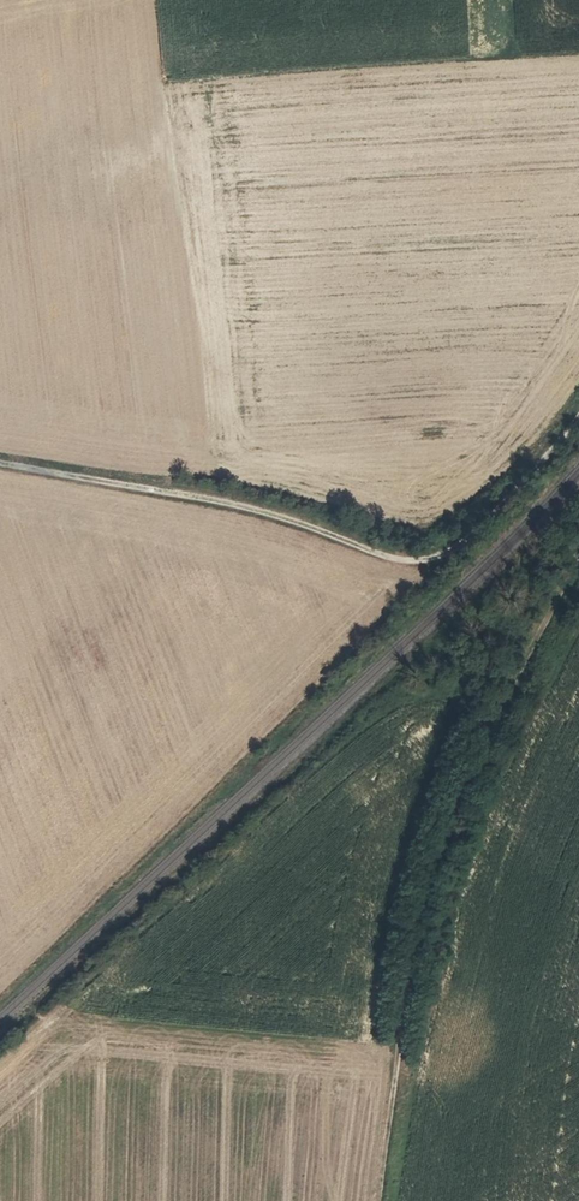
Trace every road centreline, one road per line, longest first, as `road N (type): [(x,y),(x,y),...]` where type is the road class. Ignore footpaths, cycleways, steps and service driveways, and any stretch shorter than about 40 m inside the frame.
road 1 (track): [(385,1200),(424,911),(513,701),(578,583)]
road 2 (track): [(578,437),(457,552),(434,561),(233,496),(0,461)]

